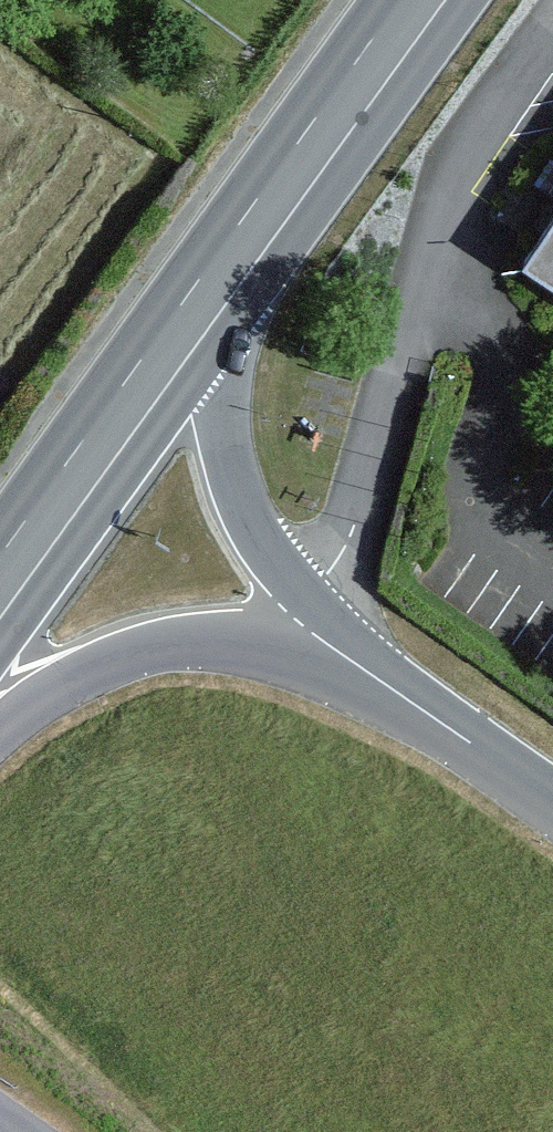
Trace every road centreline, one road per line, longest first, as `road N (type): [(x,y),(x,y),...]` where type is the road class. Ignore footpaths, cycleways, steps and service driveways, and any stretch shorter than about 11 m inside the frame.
road 1 (tertiary): [(326,645),(248,513),(230,458),(213,292)]
road 2 (primary): [(213,292),(0,587)]
road 3 (primary): [(423,0),(213,292)]
road 4 (tertiary): [(0,727),(125,657),(183,643),(326,645)]
road 5 (tertiary): [(326,645),(552,800)]

